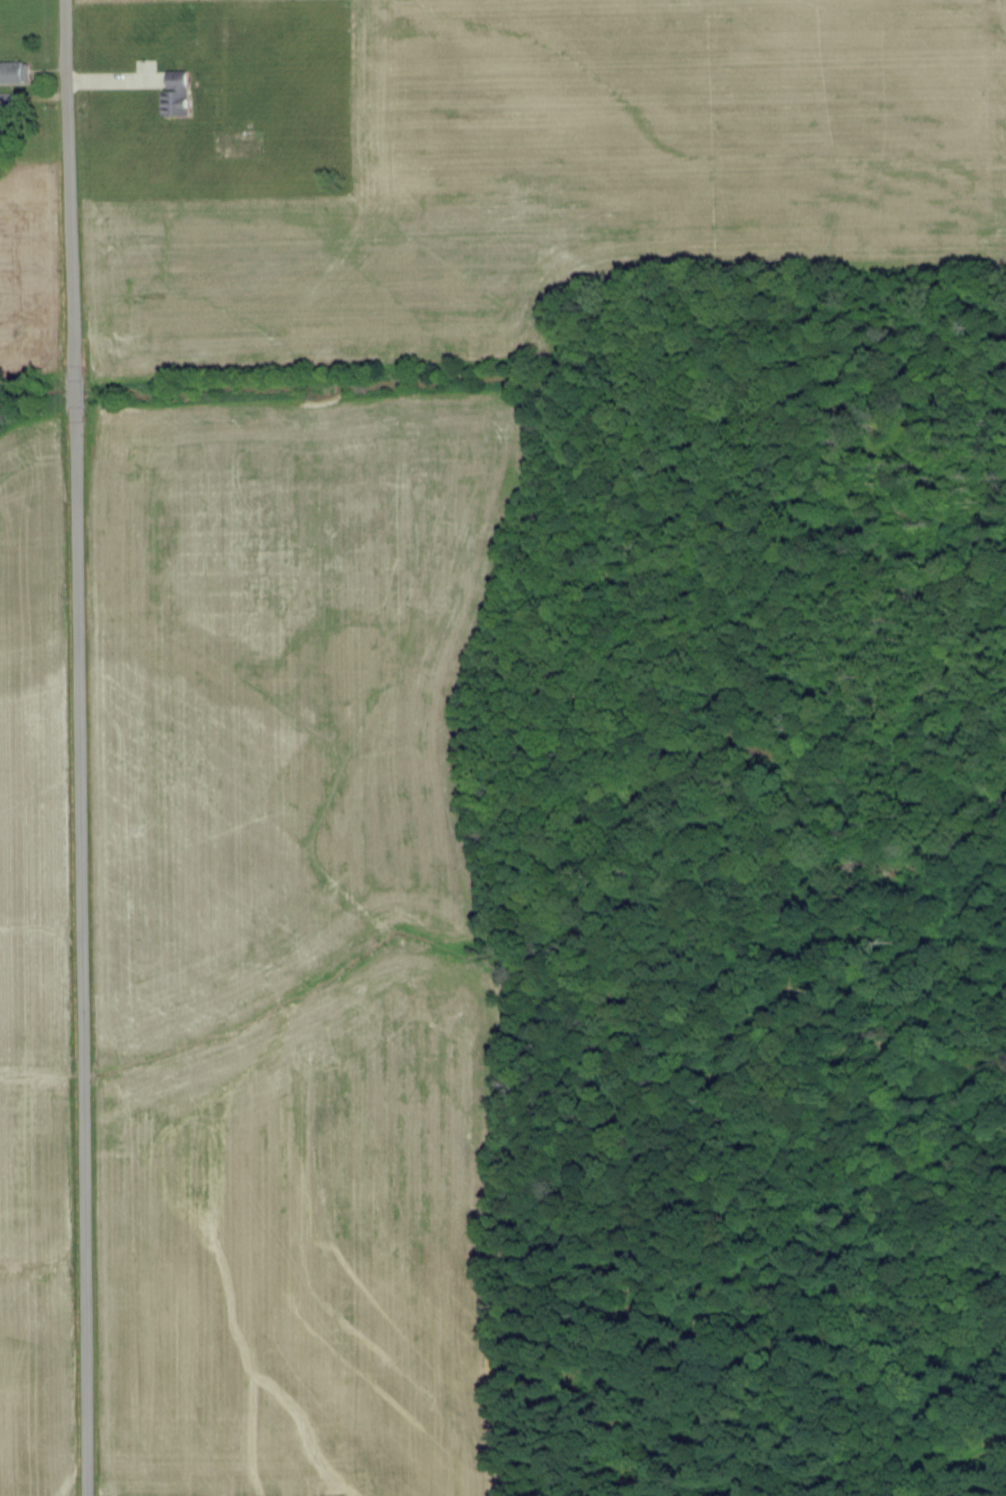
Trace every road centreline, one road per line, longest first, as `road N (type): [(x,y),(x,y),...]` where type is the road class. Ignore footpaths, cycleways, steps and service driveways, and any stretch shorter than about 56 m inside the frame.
road 1 (residential): [(86,1495),(82,734),(66,0)]

